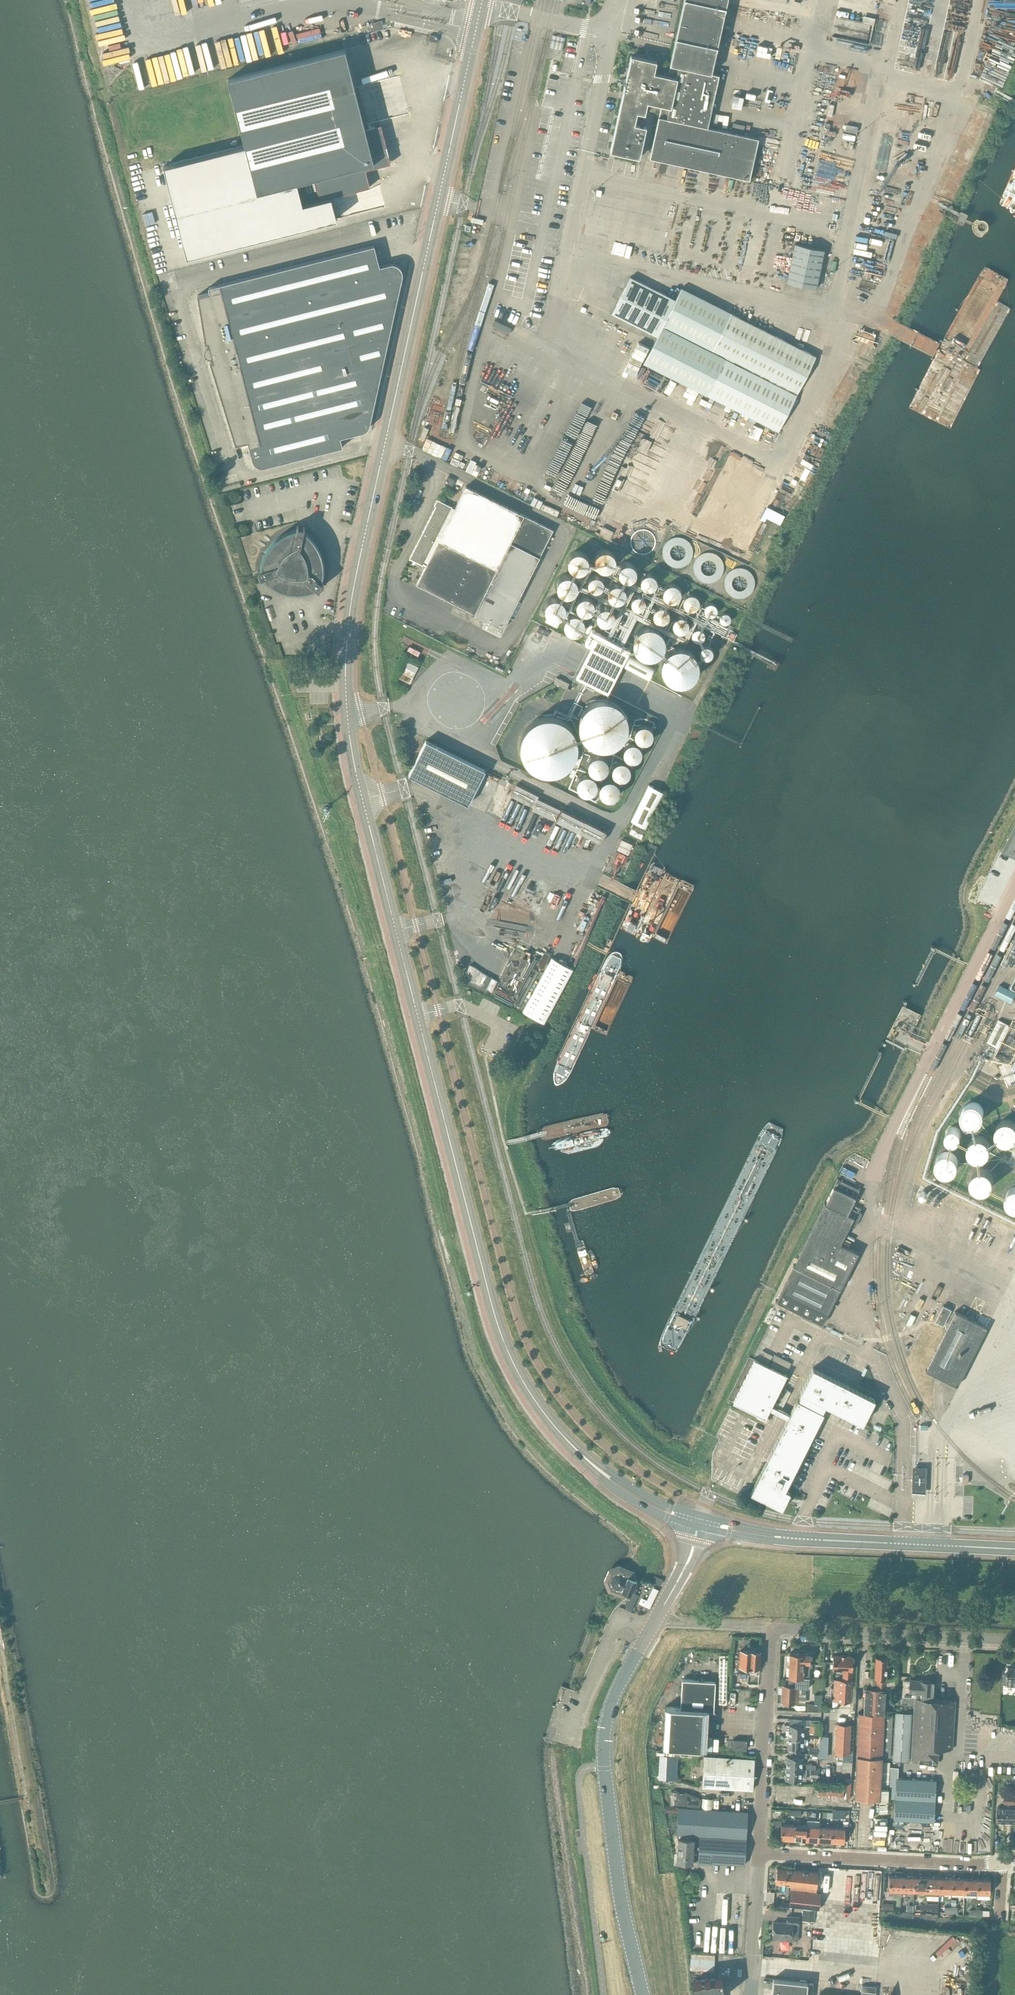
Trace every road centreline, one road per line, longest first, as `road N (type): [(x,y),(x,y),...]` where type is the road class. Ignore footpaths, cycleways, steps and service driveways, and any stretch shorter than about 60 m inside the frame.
road 1 (residential): [(698,1522),(646,1504),(601,1472),(567,1441),(505,1348),(353,759),(345,663),(352,597),(441,198)]
road 2 (tertiary): [(643,1994),(620,1897),(604,1735),(627,1669),(679,1582),(698,1522)]
road 3 (tertiary): [(698,1522),(796,1539),(1014,1548)]
road 4 (residential): [(759,1854),(1001,1863)]
road 5 (residential): [(1014,1640),(776,1629)]
road 6 (residential): [(759,1854),(776,1629)]
road 7 (unclassified): [(441,198),(483,0)]
road 8 (residential): [(749,1994),(759,1854)]

